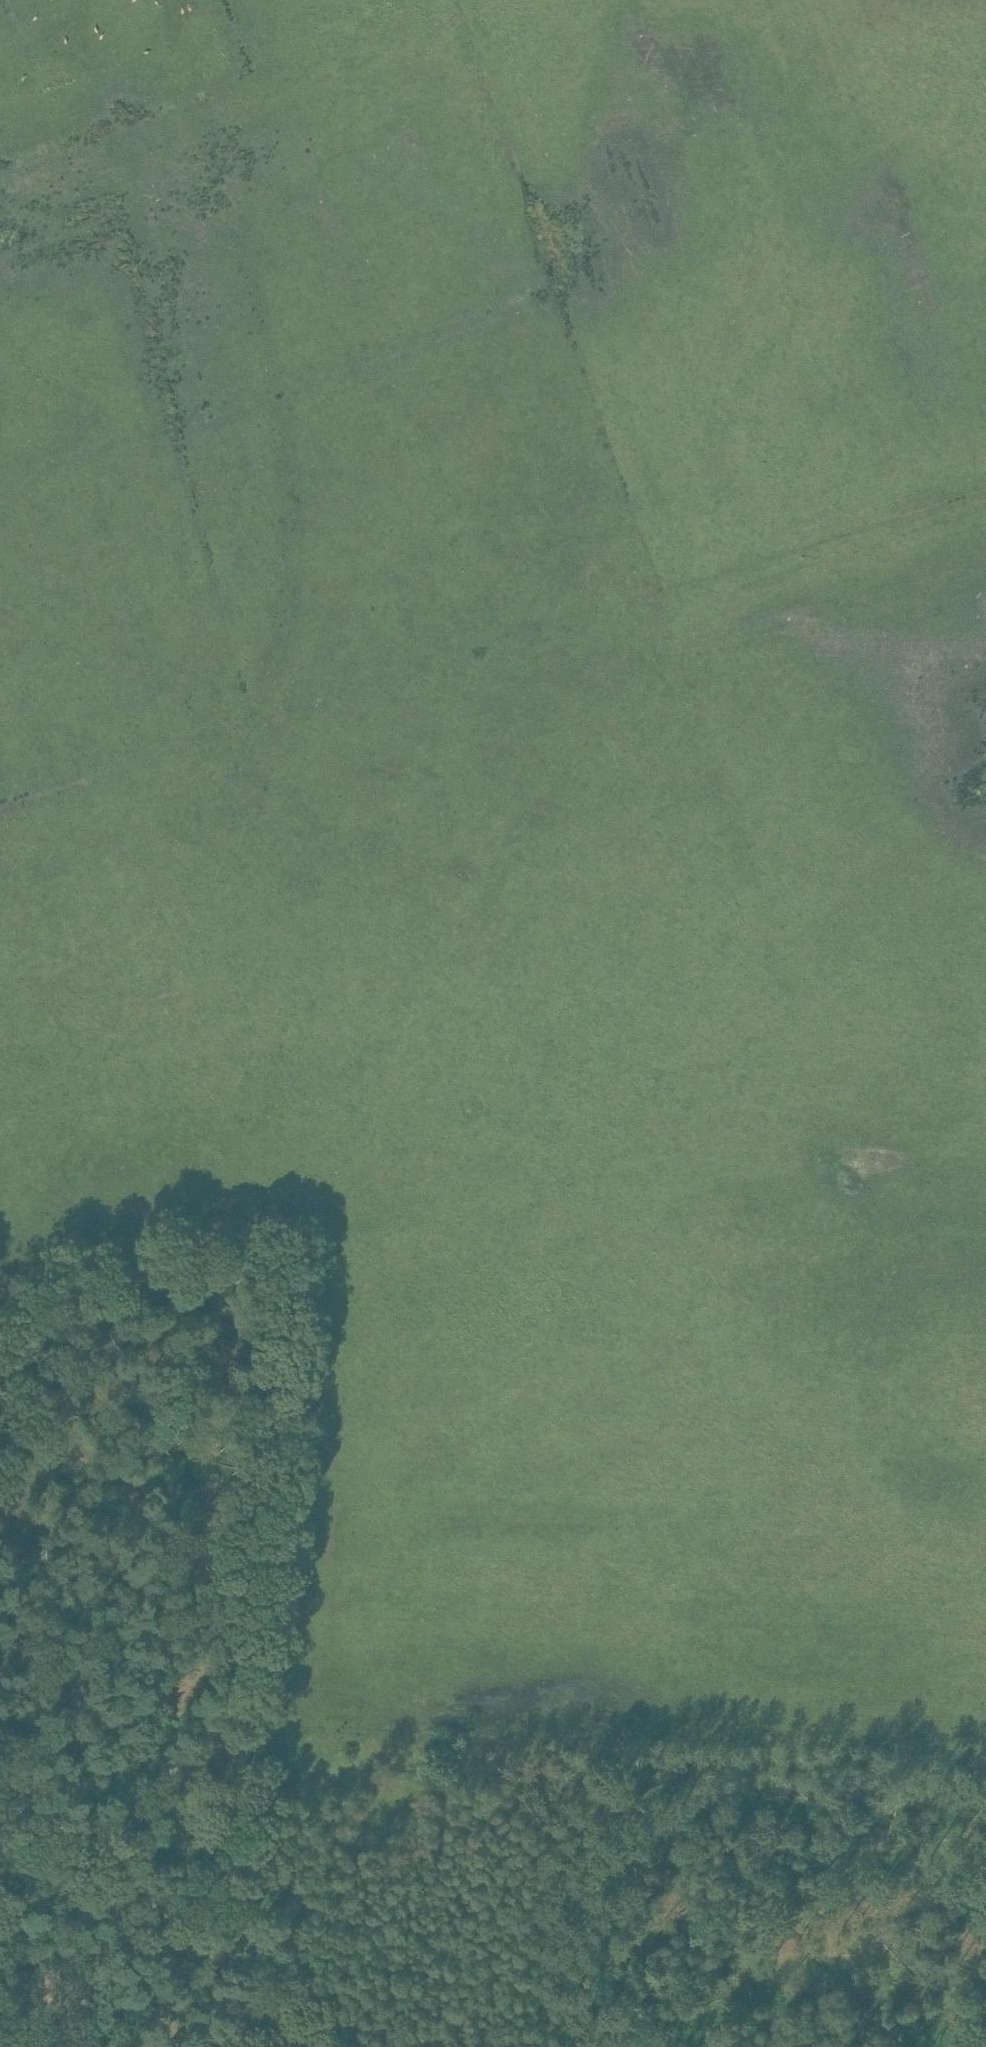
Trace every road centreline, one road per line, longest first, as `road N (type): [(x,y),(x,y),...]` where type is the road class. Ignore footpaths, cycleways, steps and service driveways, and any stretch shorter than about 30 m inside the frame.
road 1 (track): [(0,1785),(156,1891),(329,2046)]

